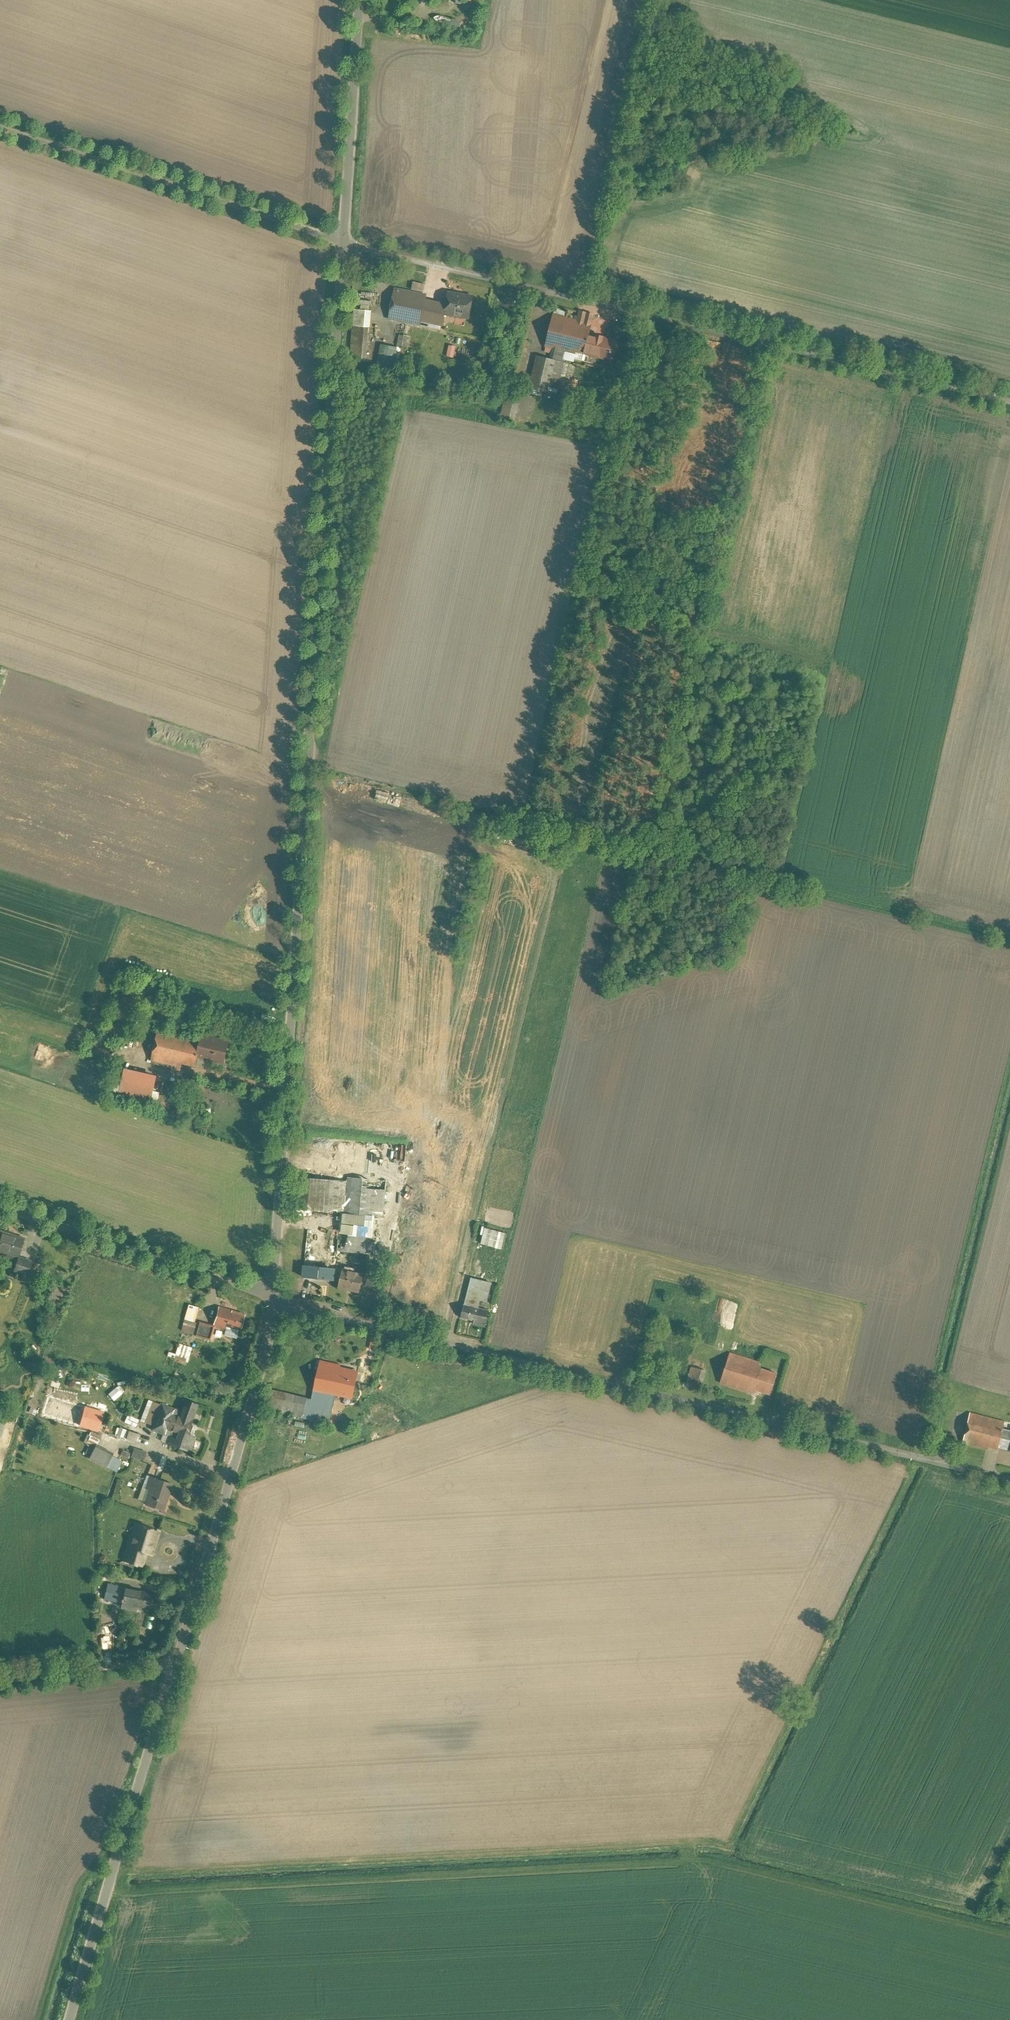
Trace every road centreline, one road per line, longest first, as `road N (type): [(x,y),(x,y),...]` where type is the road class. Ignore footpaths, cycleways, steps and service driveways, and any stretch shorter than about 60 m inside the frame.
road 1 (unclassified): [(272,1296),(343,242)]
road 2 (unclassified): [(272,1296),(1009,1476)]
road 3 (unclassified): [(1009,403),(343,242)]
road 4 (unclassified): [(70,2019),(175,1657)]
road 5 (unclassified): [(175,1657),(272,1296)]
road 6 (unclassified): [(0,126),(343,242)]
road 7 (unclassified): [(0,1208),(272,1296)]
road 8 (unclassified): [(343,242),(359,0)]
road 9 (residential): [(0,1678),(175,1657)]

